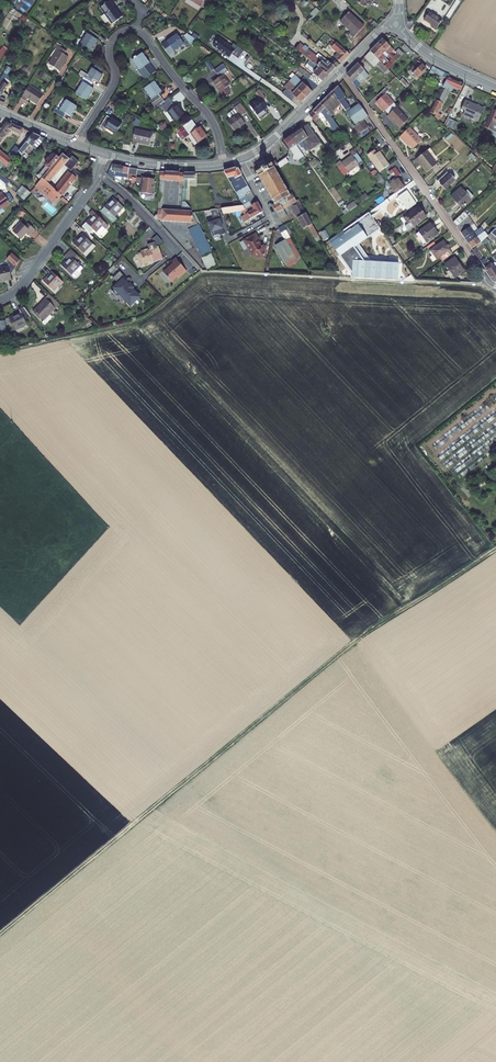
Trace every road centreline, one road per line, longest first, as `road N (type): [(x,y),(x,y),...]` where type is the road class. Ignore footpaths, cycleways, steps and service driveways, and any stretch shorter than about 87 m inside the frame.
road 1 (track): [(0,935),(376,627),(495,548)]
road 2 (residential): [(75,144),(113,84),(110,44),(133,31),(147,38),(209,116),(223,164)]
road 3 (residential): [(340,72),(495,286)]
road 4 (residential): [(0,300),(26,281),(97,176)]
road 5 (tertiary): [(340,72),(274,138),(238,160)]
road 6 (tertiary): [(223,164),(164,166),(104,154)]

